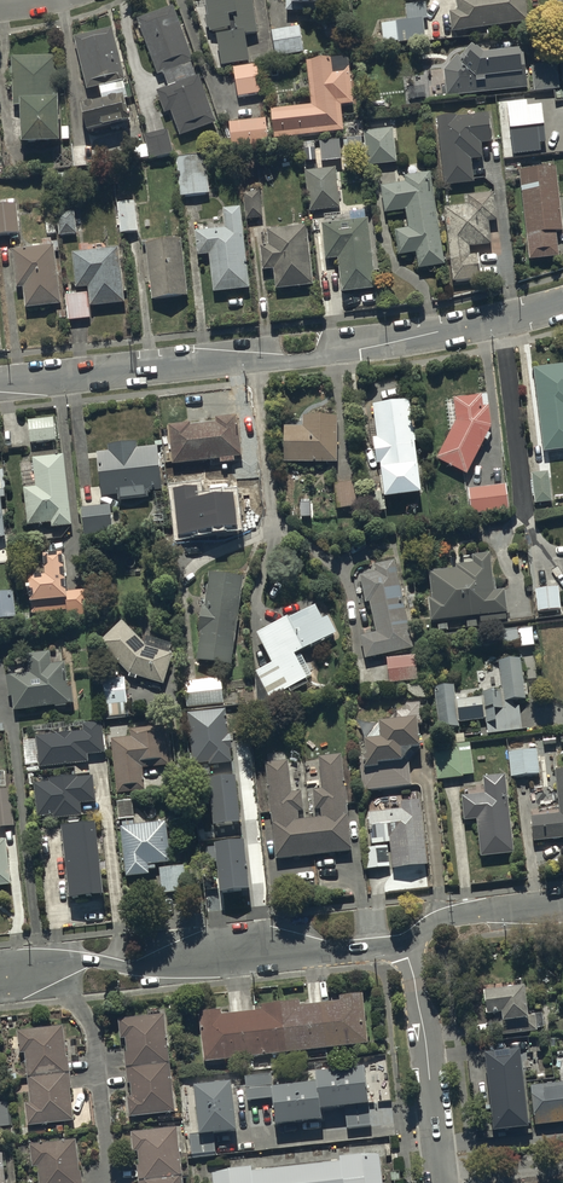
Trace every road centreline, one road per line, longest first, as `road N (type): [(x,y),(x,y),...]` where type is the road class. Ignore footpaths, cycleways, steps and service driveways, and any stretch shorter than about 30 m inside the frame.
road 1 (residential): [(0,379),(301,362),(562,303)]
road 2 (residential): [(0,975),(88,961),(136,970),(217,954),(404,945)]
road 3 (residential): [(442,1182),(424,1033),(404,945)]
road 4 (residential): [(404,945),(460,916),(562,905)]

